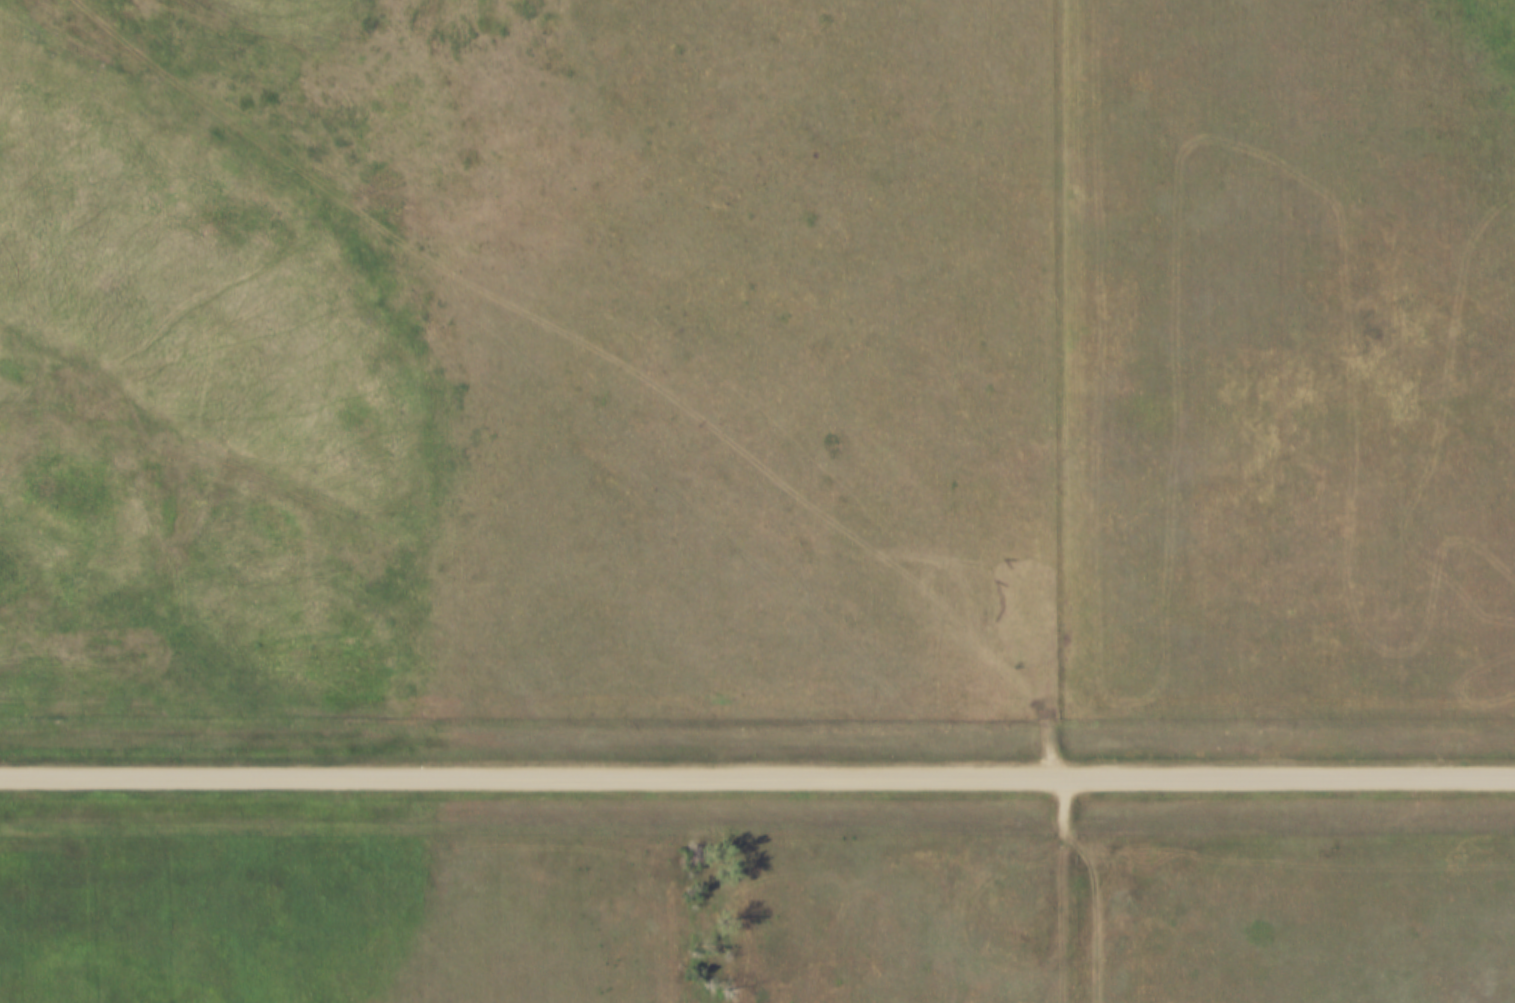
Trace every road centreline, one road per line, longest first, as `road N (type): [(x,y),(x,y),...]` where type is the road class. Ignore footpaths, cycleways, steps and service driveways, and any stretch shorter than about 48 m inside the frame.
road 1 (residential): [(0,772),(1514,772)]
road 2 (track): [(1099,1002),(1091,880),(1068,848),(1062,772)]

